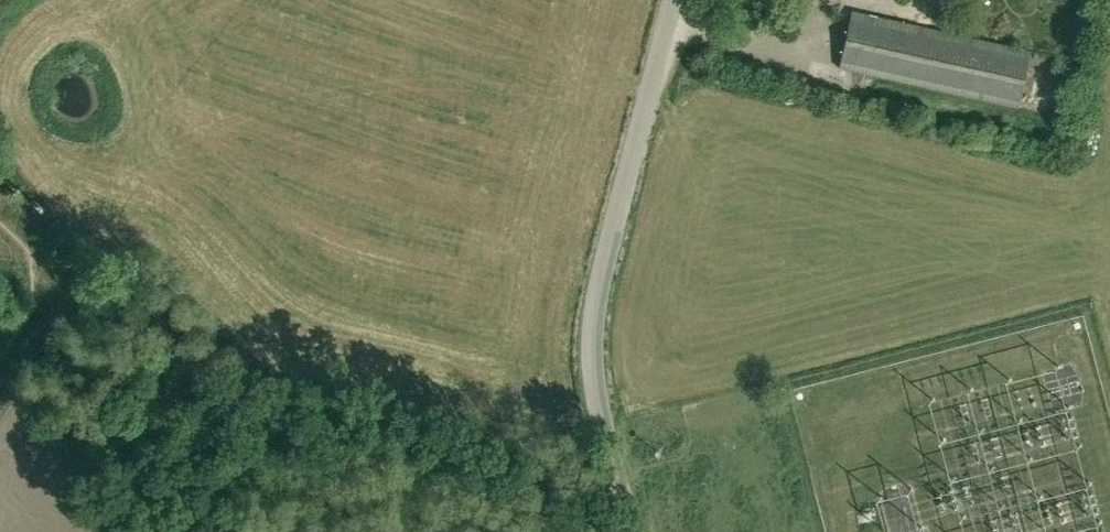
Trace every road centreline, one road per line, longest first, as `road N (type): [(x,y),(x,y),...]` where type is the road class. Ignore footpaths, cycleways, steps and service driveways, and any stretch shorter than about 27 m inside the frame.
road 1 (tertiary): [(622,531),(594,428),(588,334),(599,255),(666,0)]

